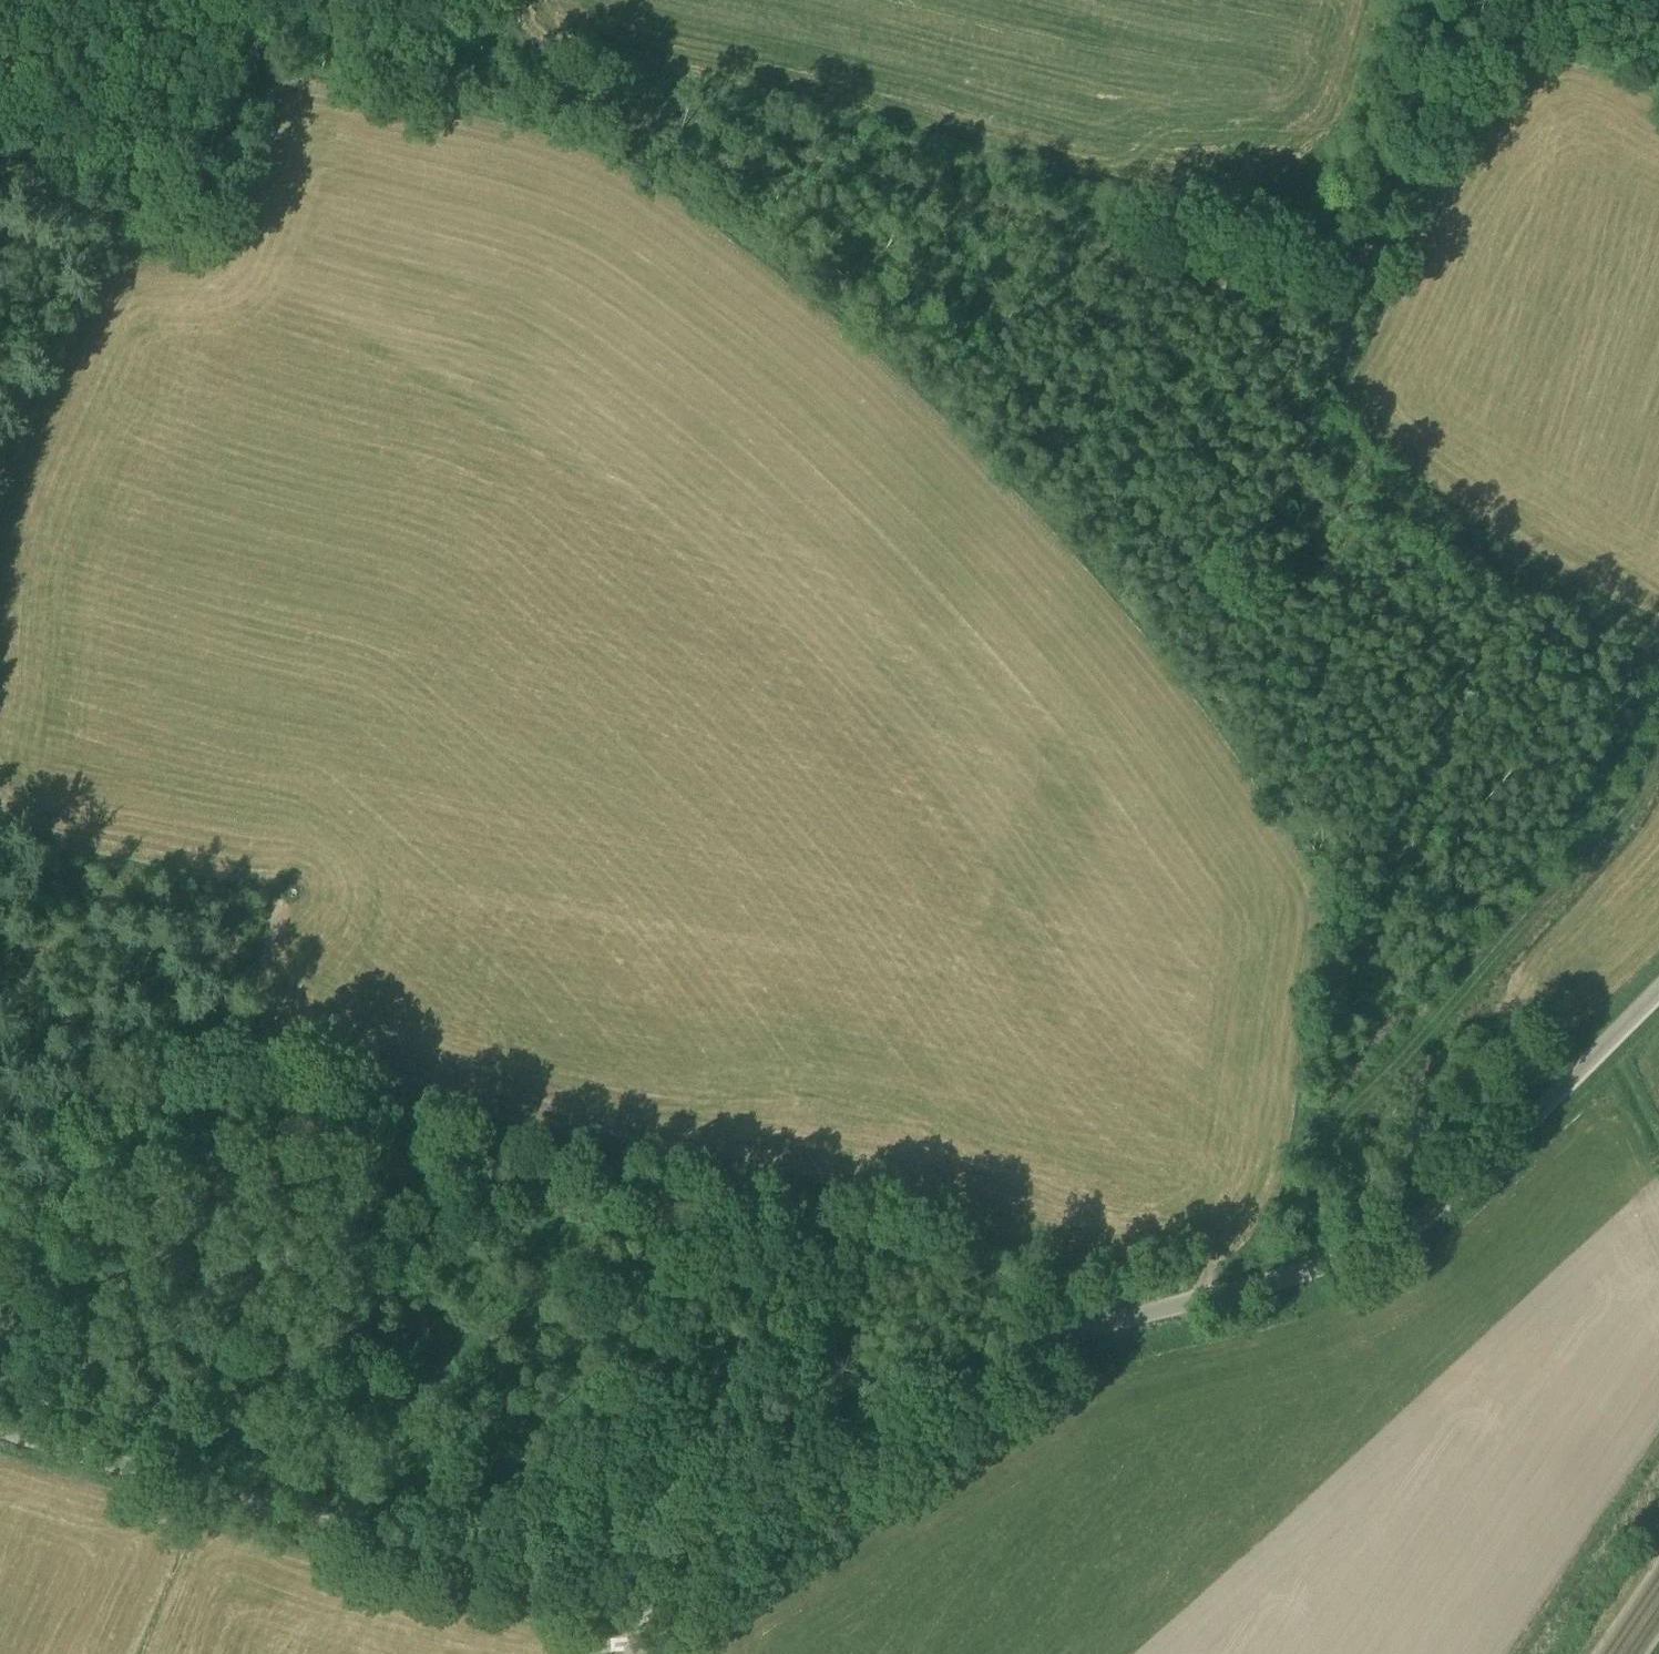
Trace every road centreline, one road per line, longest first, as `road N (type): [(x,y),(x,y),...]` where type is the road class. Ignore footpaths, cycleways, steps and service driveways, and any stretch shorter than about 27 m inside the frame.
road 1 (unclassified): [(0,1428),(649,1610),(702,1580),(808,1491),(902,1428),(1052,1342),(1102,1322),(1313,1271),(1374,1248),(1438,1208),(1658,987)]
road 2 (track): [(250,0),(1315,272)]

